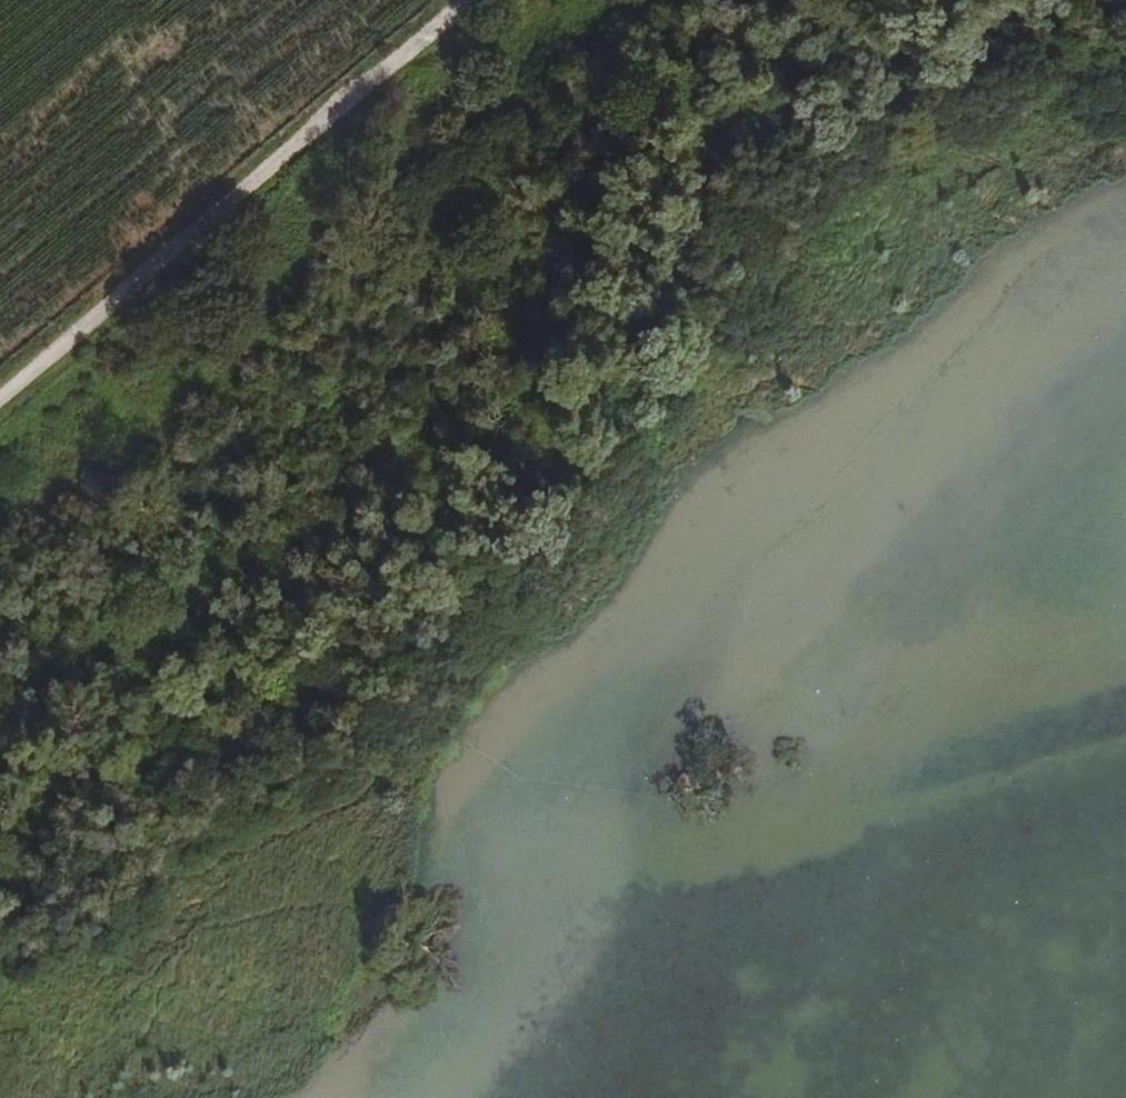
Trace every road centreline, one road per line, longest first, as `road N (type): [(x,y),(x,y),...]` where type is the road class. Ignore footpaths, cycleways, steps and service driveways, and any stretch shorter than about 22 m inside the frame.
road 1 (unclassified): [(0,387),(461,0)]

